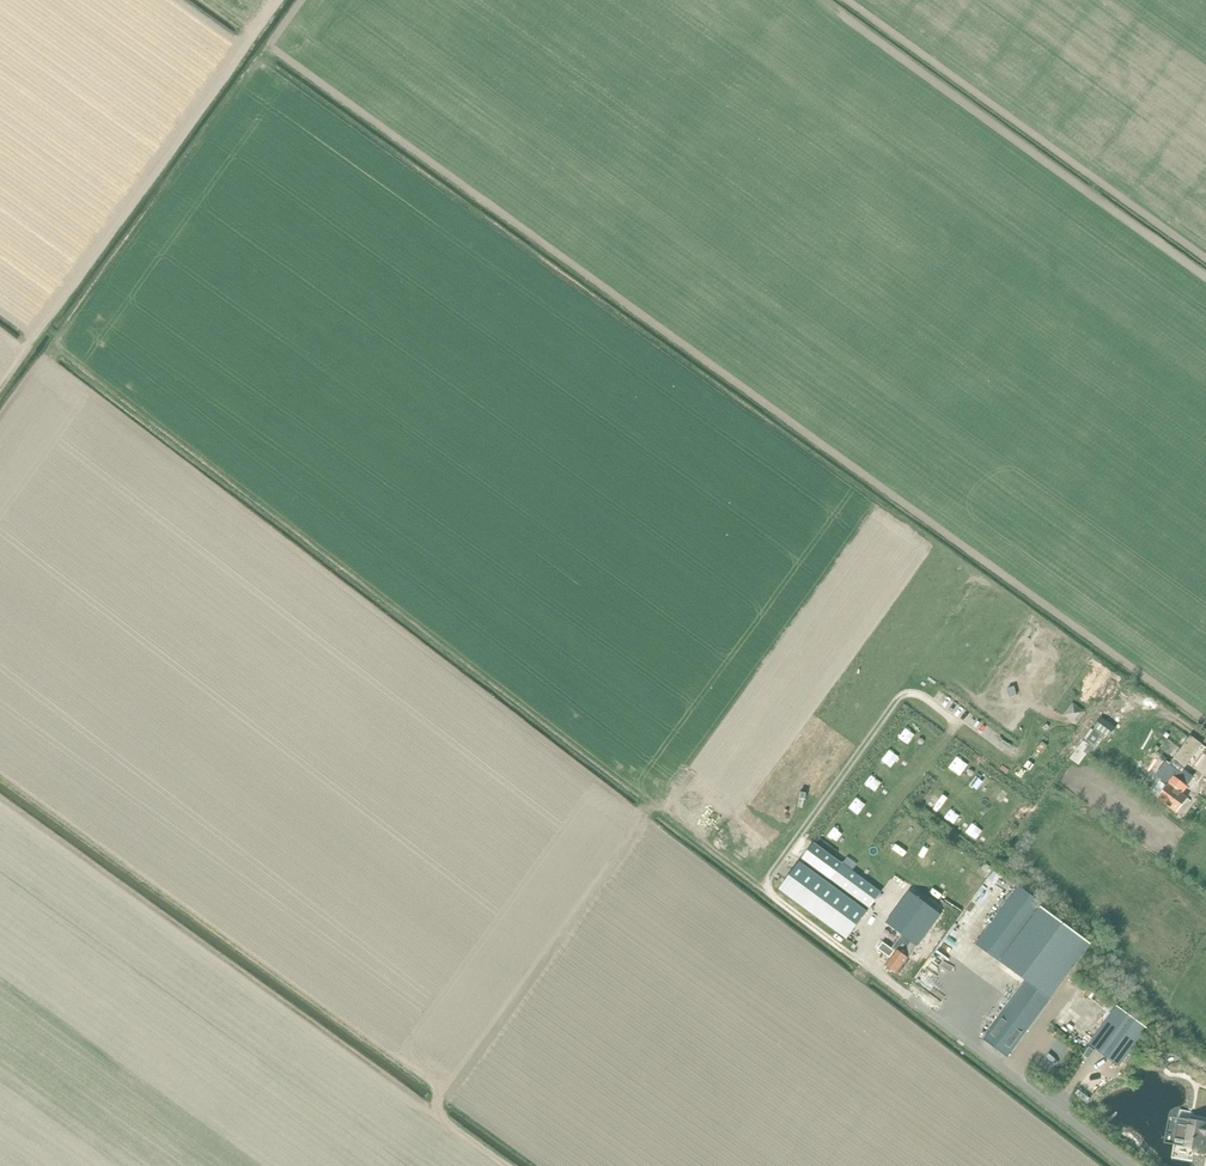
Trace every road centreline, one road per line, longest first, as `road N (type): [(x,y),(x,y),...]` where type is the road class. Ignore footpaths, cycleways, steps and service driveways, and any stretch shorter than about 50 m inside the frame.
road 1 (track): [(935,706),(898,697),(769,878),(772,895),(864,965)]
road 2 (unclassified): [(1128,1165),(864,965)]

